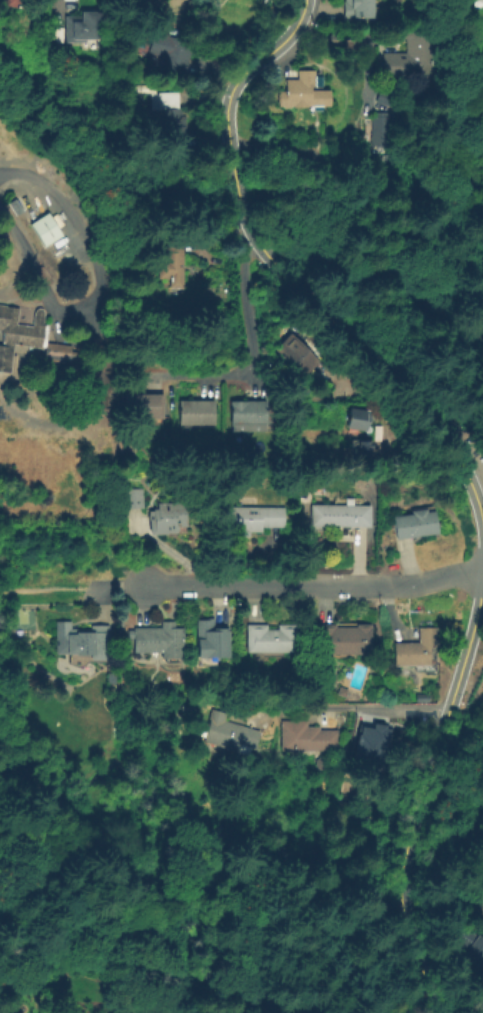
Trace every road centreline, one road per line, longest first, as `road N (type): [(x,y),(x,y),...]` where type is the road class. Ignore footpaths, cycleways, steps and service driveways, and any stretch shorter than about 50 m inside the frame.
road 1 (residential): [(306,0),(286,41),(239,80),(229,99),(240,214),(264,251),(432,415)]
road 2 (residential): [(482,579),(403,863),(408,920),(438,1012)]
road 3 (residential): [(482,570),(411,586),(148,586),(92,594)]
road 4 (residential): [(245,224),(244,371),(105,373)]
road 5 (residential): [(432,415),(471,483),(482,524)]

